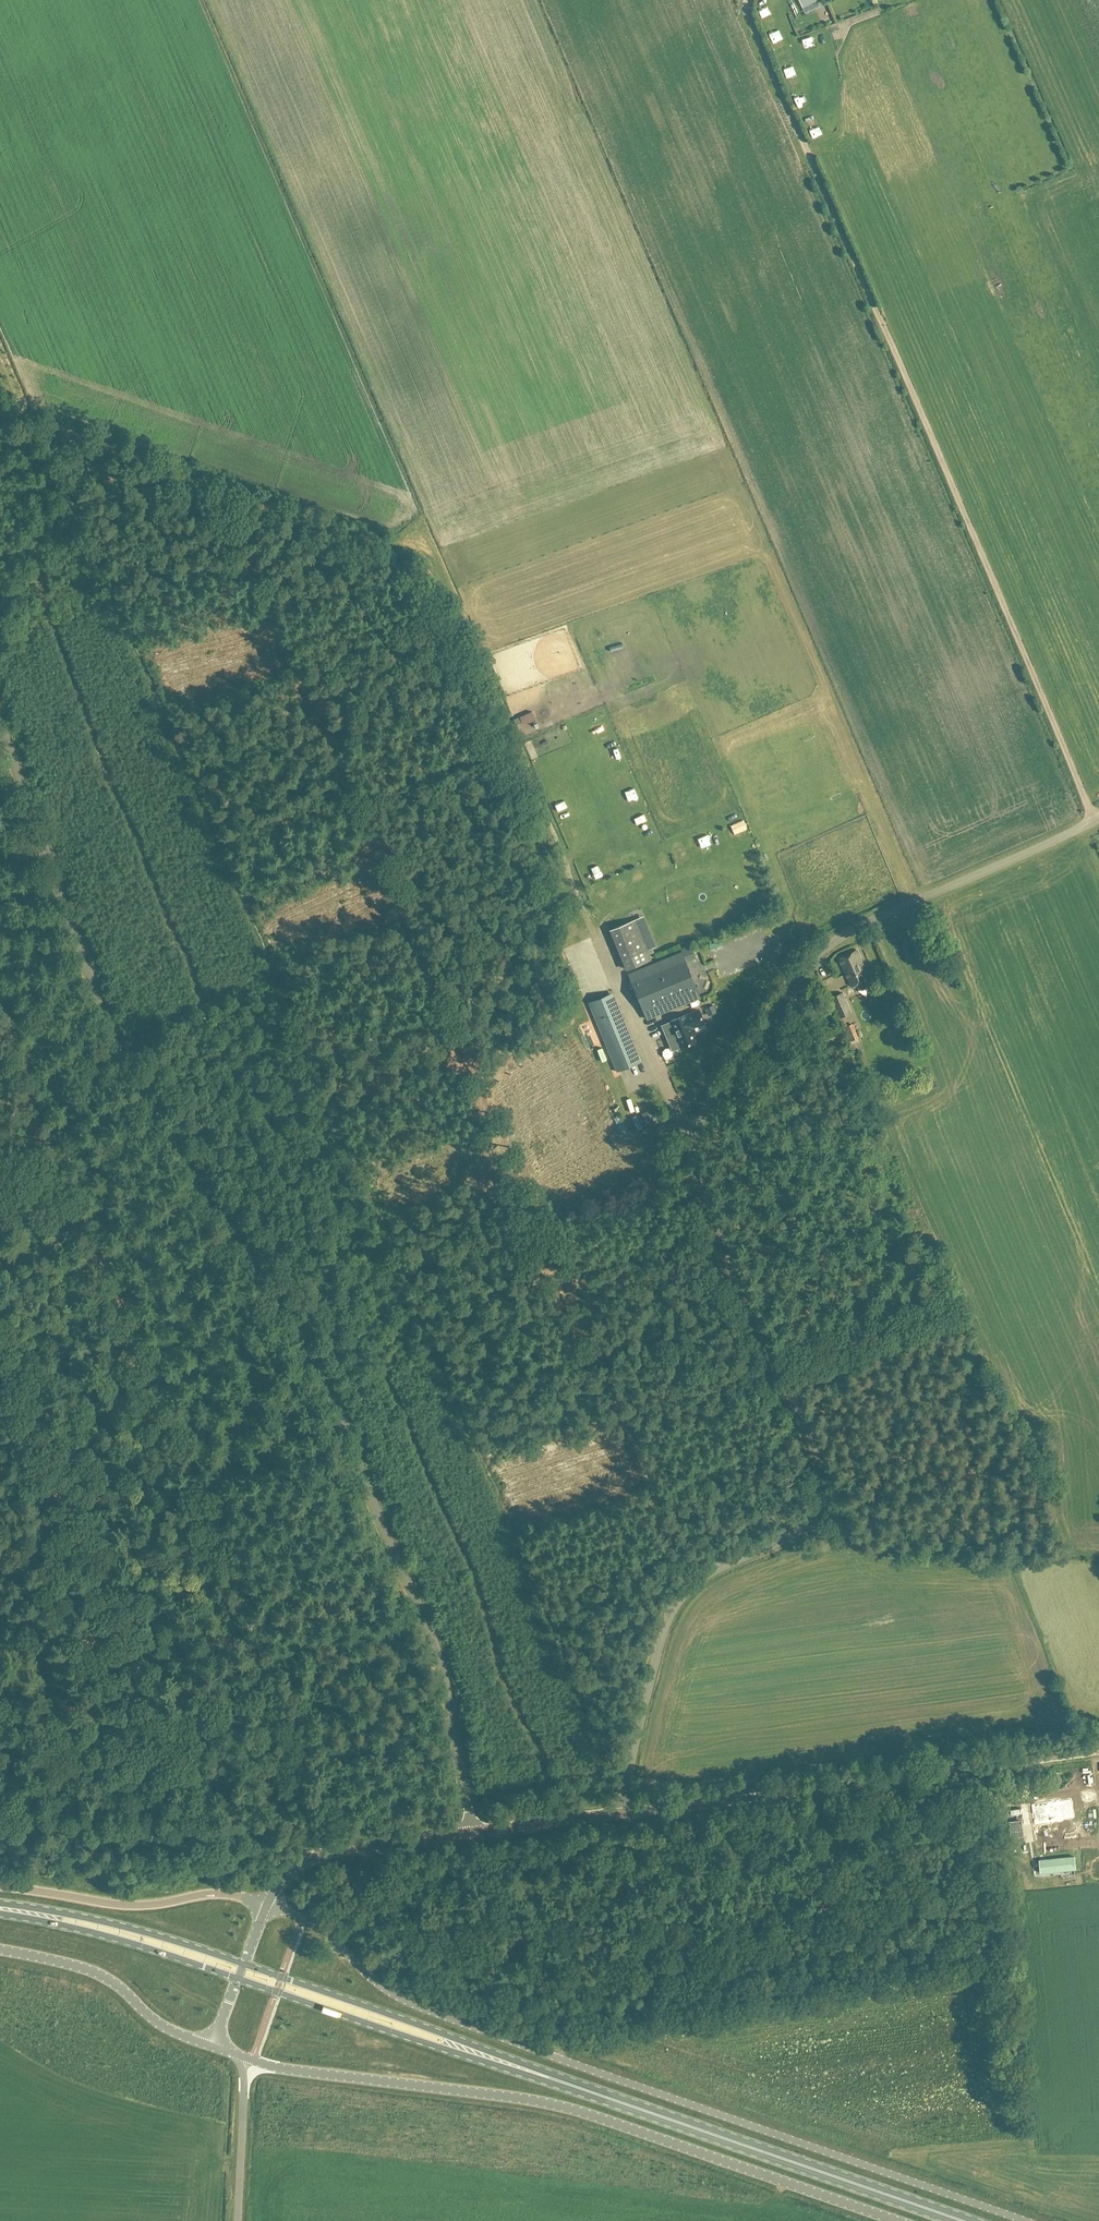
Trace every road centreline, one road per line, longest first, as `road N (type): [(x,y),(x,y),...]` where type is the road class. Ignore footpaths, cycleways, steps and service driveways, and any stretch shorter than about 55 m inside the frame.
road 1 (unclassified): [(471,1832),(431,1630),(338,1404),(116,1033),(0,722)]
road 2 (track): [(690,1136),(427,541),(0,407)]
road 3 (unclassified): [(621,1814),(648,1684),(676,1601),(705,1576),(801,1528),(820,1497),(815,1454),(691,1155),(696,1123),(800,979)]
road 4 (unclassified): [(1093,820),(745,13)]
road 5 (unclassified): [(1023,2220),(418,2008),(366,1975),(322,1930),(267,1905)]
road 6 (unclassified): [(899,2220),(582,2111),(244,2059)]
road 7 (primary): [(238,1978),(708,2133)]
road 8 (primary): [(708,2133),(243,1964)]
road 9 (unclassified): [(621,1814),(1098,1750)]
road 10 (unclassified): [(800,979),(848,932),(1093,820)]
road 11 (unclassified): [(0,1887),(116,1905),(220,1894),(267,1905)]
road 12 (primary): [(708,2133),(962,2220)]
road 13 (primary): [(243,1964),(84,1917),(0,1904)]
road 14 (primary): [(0,1913),(81,1928),(238,1978)]
road 15 (unclassified): [(0,1950),(101,1974),(159,2026),(211,2046)]
road 16 (unclassified): [(267,1905),(288,1875),(314,1858),(471,1832)]
road 17 (track): [(775,1362),(955,1297)]
road 18 (unclassified): [(238,2220),(244,2059)]
road 19 (unclassified): [(471,1832),(621,1814)]

